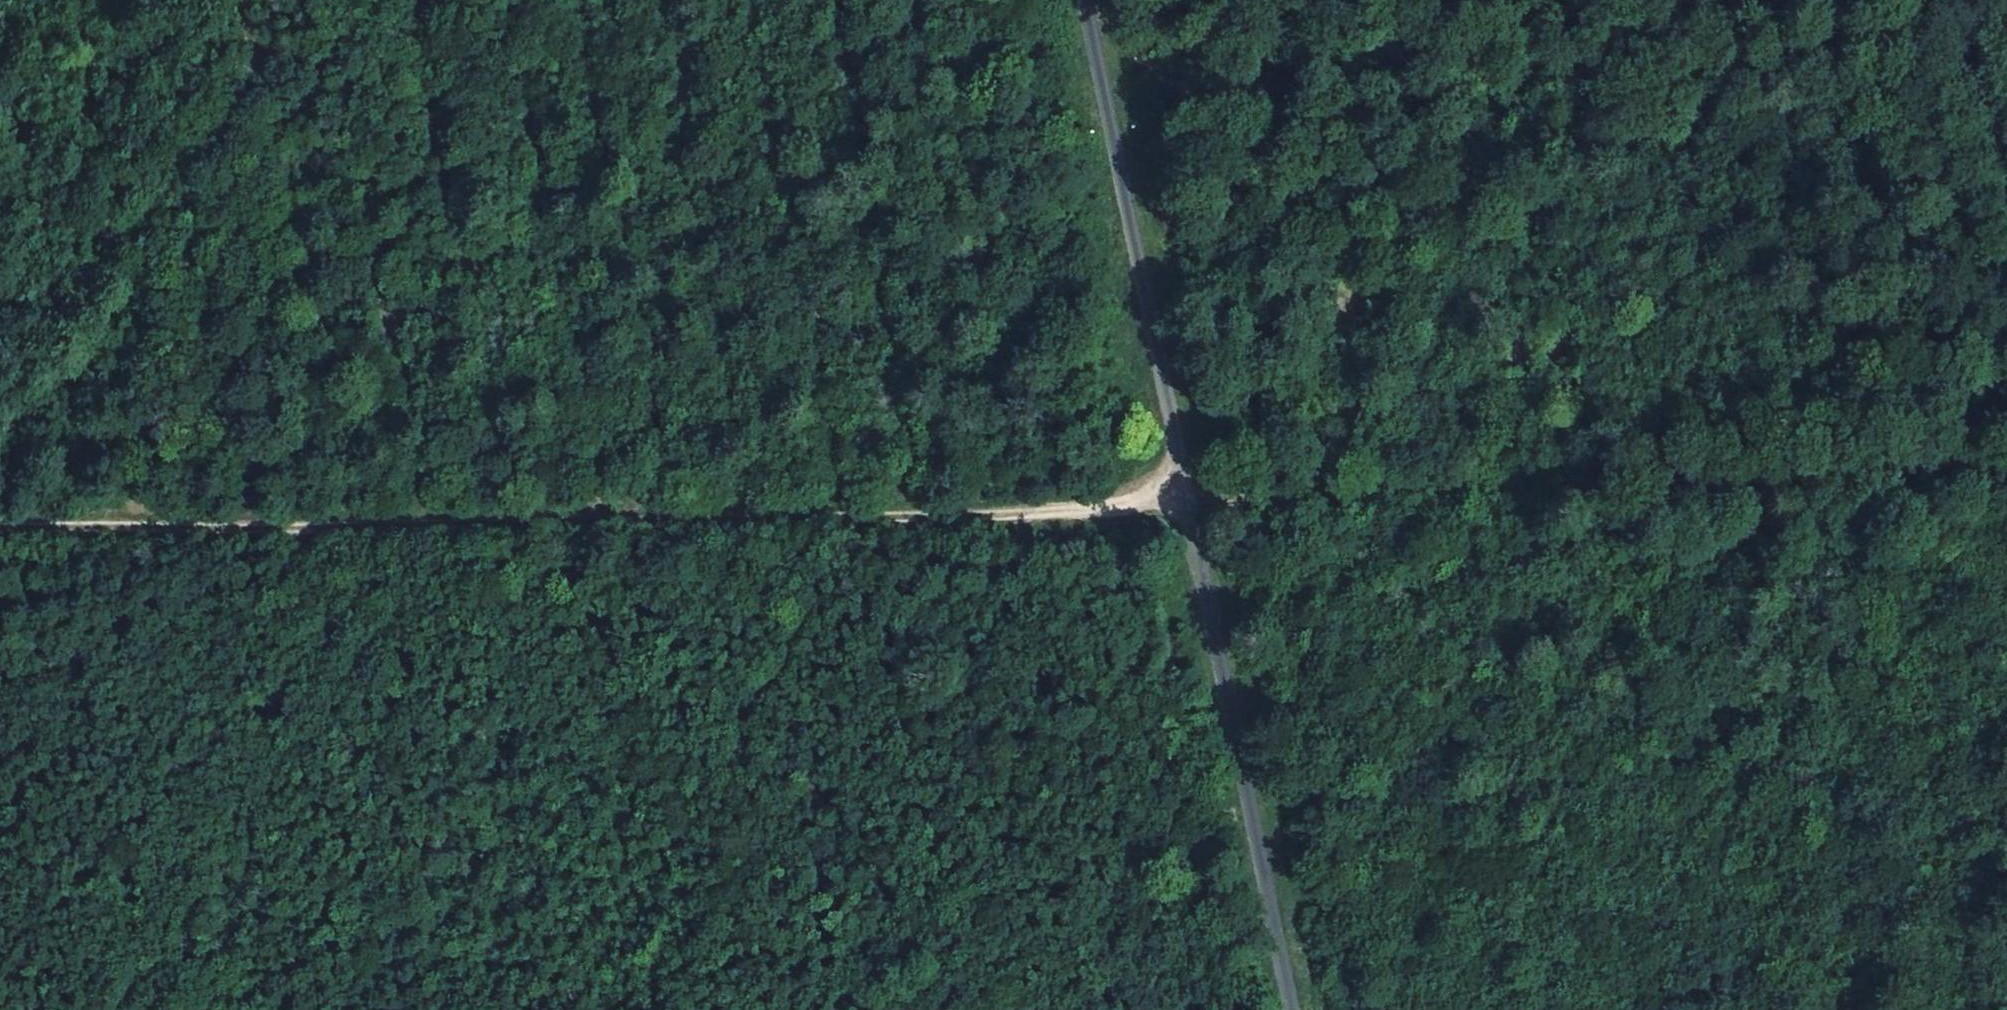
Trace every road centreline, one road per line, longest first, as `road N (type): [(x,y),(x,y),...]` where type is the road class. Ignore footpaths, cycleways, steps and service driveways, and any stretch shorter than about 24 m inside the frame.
road 1 (track): [(1193,512),(0,526)]
road 2 (unclassified): [(1088,0),(1296,1009)]

